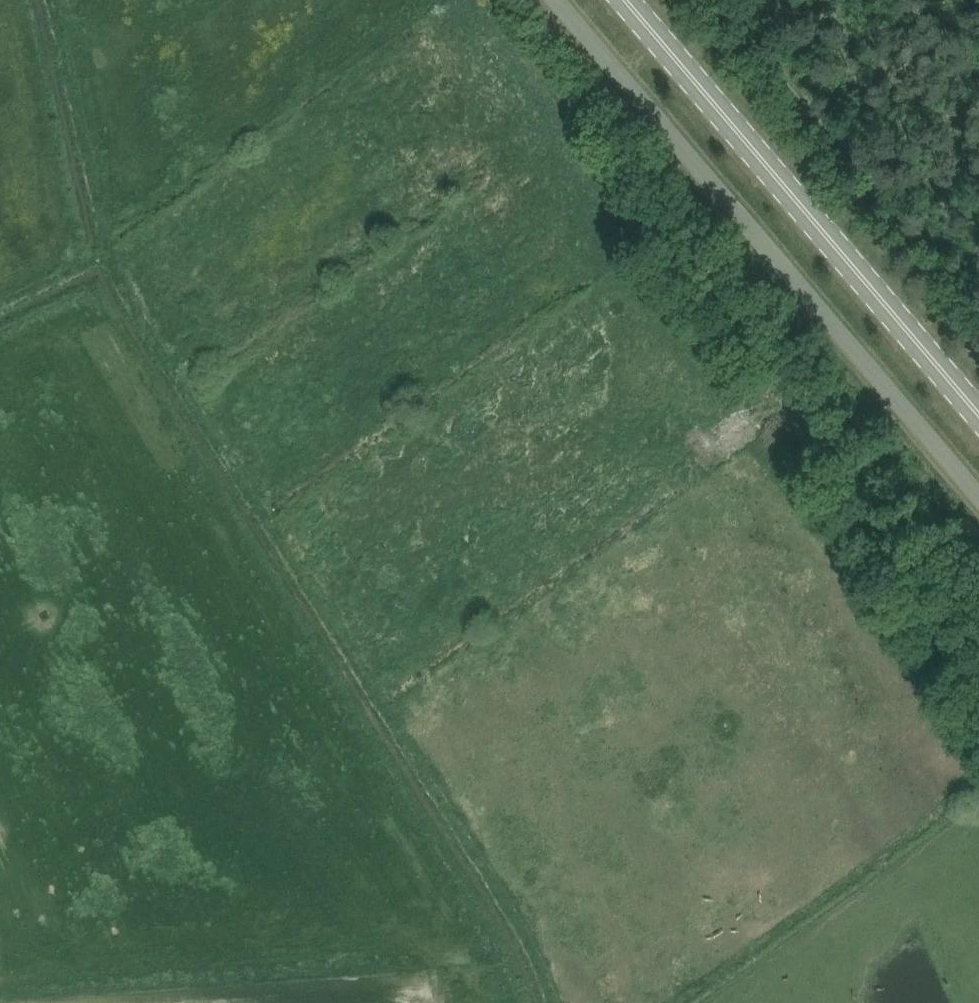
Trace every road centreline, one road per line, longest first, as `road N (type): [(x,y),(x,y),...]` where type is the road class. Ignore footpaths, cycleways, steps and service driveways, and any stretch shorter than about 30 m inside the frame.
road 1 (track): [(498,0),(791,394),(978,677)]
road 2 (unclassified): [(556,0),(978,496)]
road 3 (primary): [(978,415),(625,0)]
road 4 (track): [(978,286),(747,0)]

